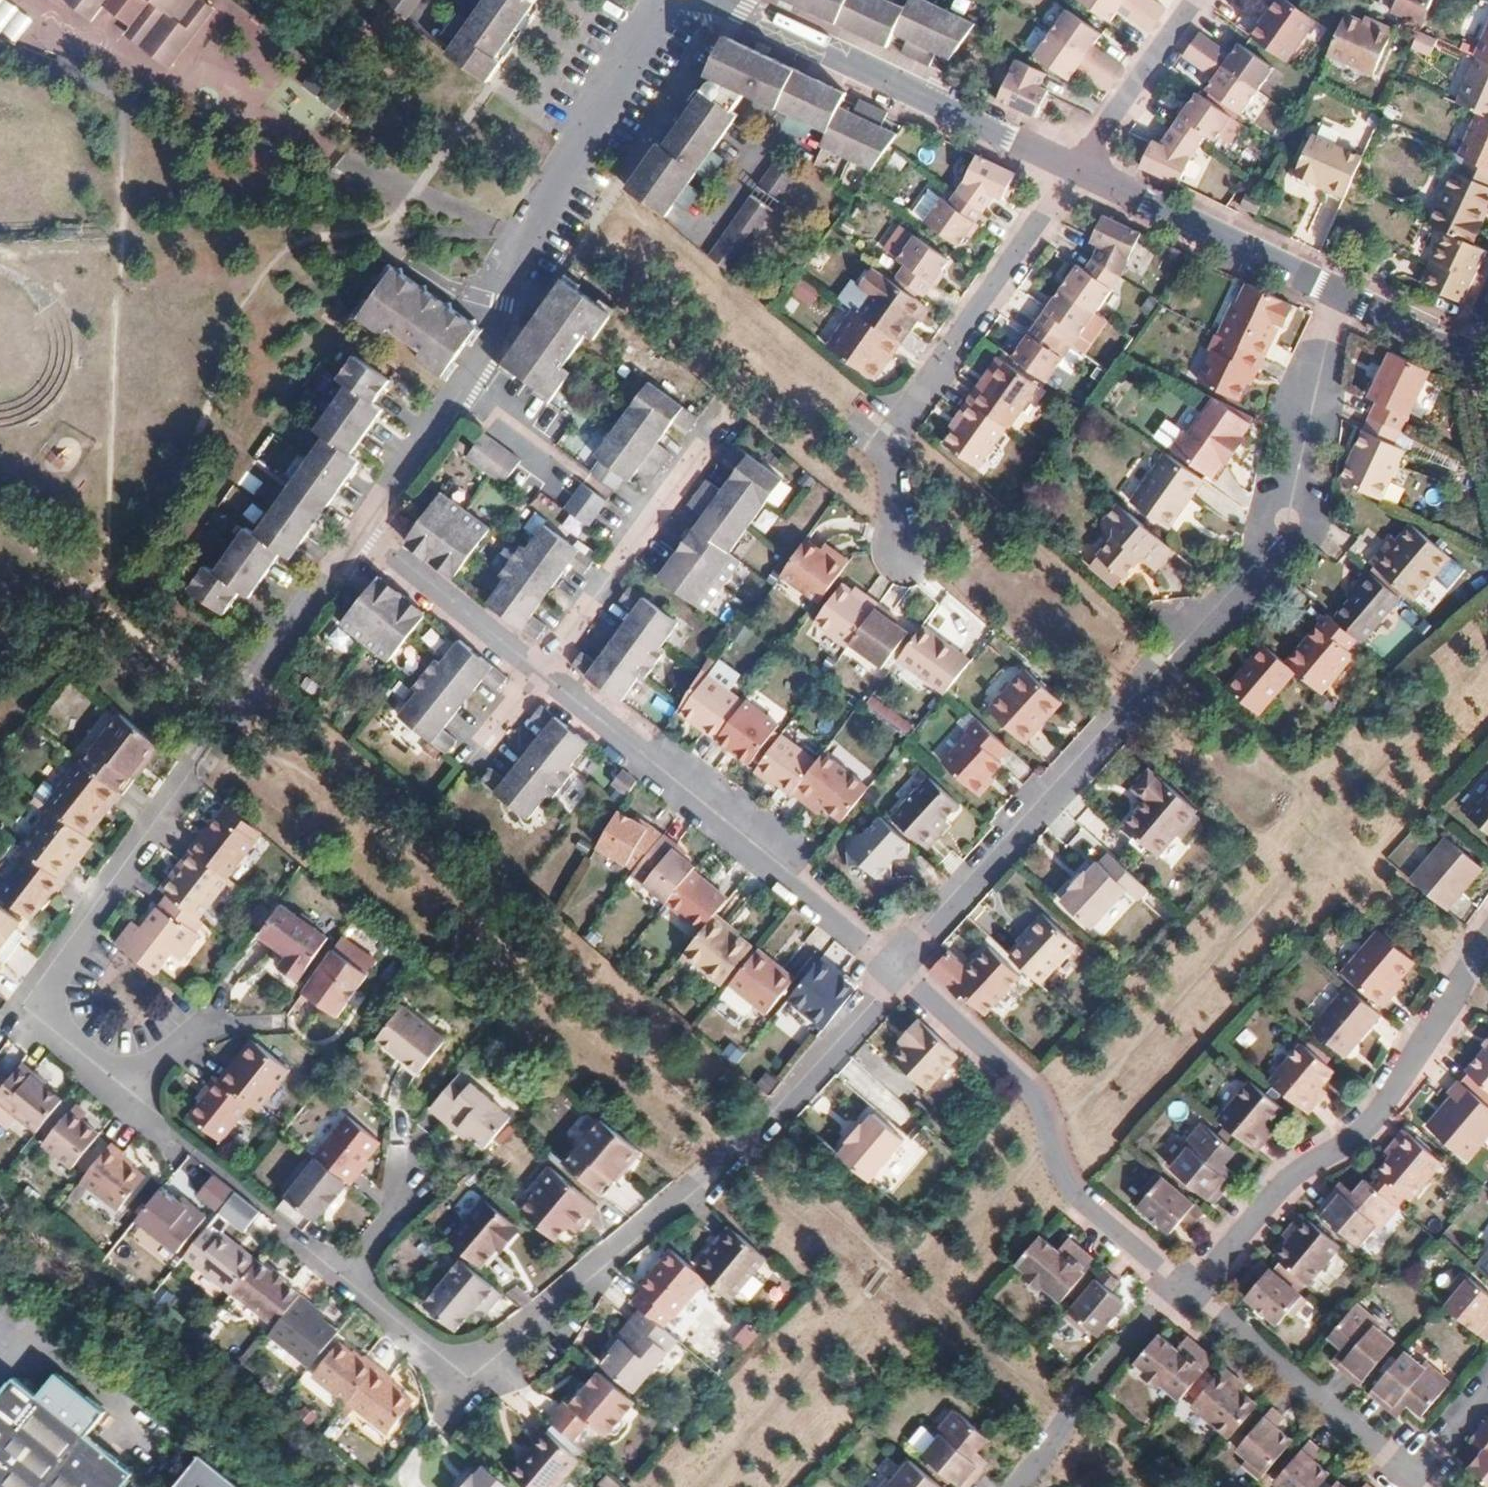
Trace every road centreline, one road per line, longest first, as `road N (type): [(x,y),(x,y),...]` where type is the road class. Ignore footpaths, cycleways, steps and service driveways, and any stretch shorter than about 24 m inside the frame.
road 1 (track): [(540,186),(1487,990)]
road 2 (track): [(1487,657),(1299,841),(1051,1146),(888,1272),(696,1486)]
road 3 (residential): [(903,970),(746,1152),(476,1365),(438,1347),(349,1273),(386,1227),(405,1161)]
road 4 (track): [(111,600),(586,1042),(746,1152)]
road 5 (residential): [(1336,291),(1297,535),(1268,591),(903,970)]
road 6 (residential): [(201,1027),(152,1071),(115,1079),(56,1019),(60,963),(356,537)]
road 7 (residential): [(532,673),(903,970)]
road 8 (residential): [(1487,934),(1383,1108),(1306,1167),(1188,1286)]
road 9 (residential): [(903,970),(1030,1099),(1082,1200),(1188,1286)]
road 10 (tertiary): [(716,0),(1072,169)]
road 11 (residential): [(356,537),(508,304),(508,237)]
road 12 (residential): [(532,673),(721,433)]
road 13 (residential): [(1188,1286),(1333,1404),(1412,1486)]
road 14 (tertiary): [(1072,169),(1336,291)]
road 15 (residential): [(903,405),(1072,169)]
road 16 (residential): [(660,0),(508,237)]
road 17 (residential): [(1188,1286),(1071,1410),(1013,1486)]
road 18 (track): [(393,243),(463,133),(424,109),(434,63)]
road 19 (residential): [(356,537),(532,673)]
road 20 (residential): [(1072,169),(1195,0)]
road 21 (residential): [(903,405),(903,497),(891,544),(899,561),(919,565)]
road 22 (tertiary): [(1336,291),(1472,359)]
road 23 (residential): [(458,778),(532,673)]
road 24 (residential): [(1487,1393),(1412,1486)]

